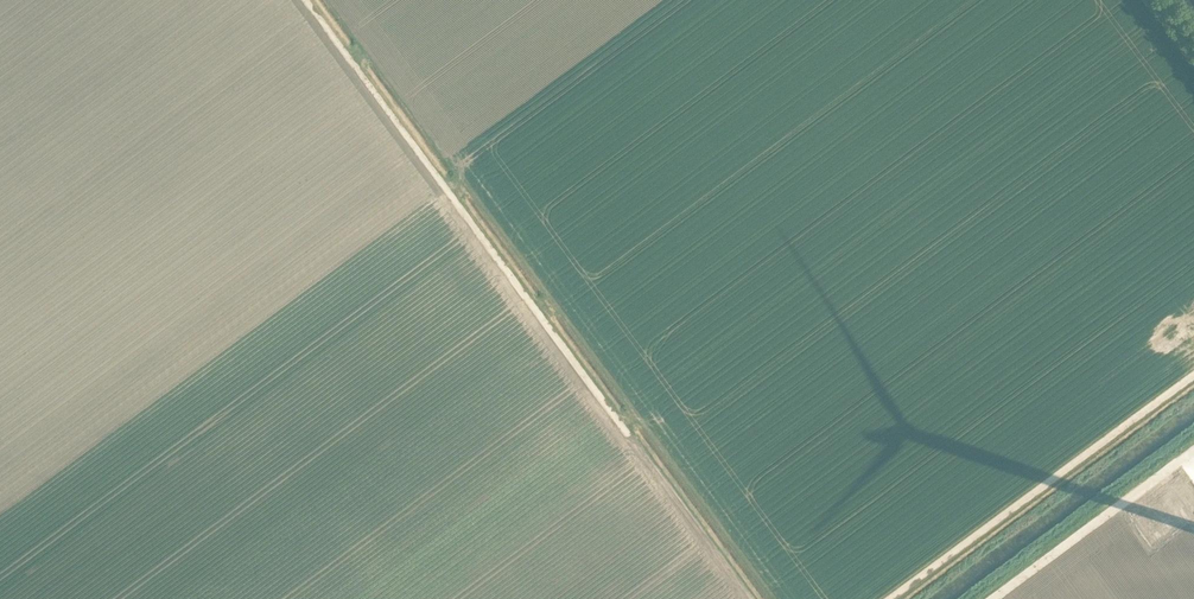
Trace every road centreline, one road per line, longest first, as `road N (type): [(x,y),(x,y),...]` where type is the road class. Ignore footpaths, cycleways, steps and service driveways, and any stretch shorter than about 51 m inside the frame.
road 1 (track): [(1193,375),(890,598)]

